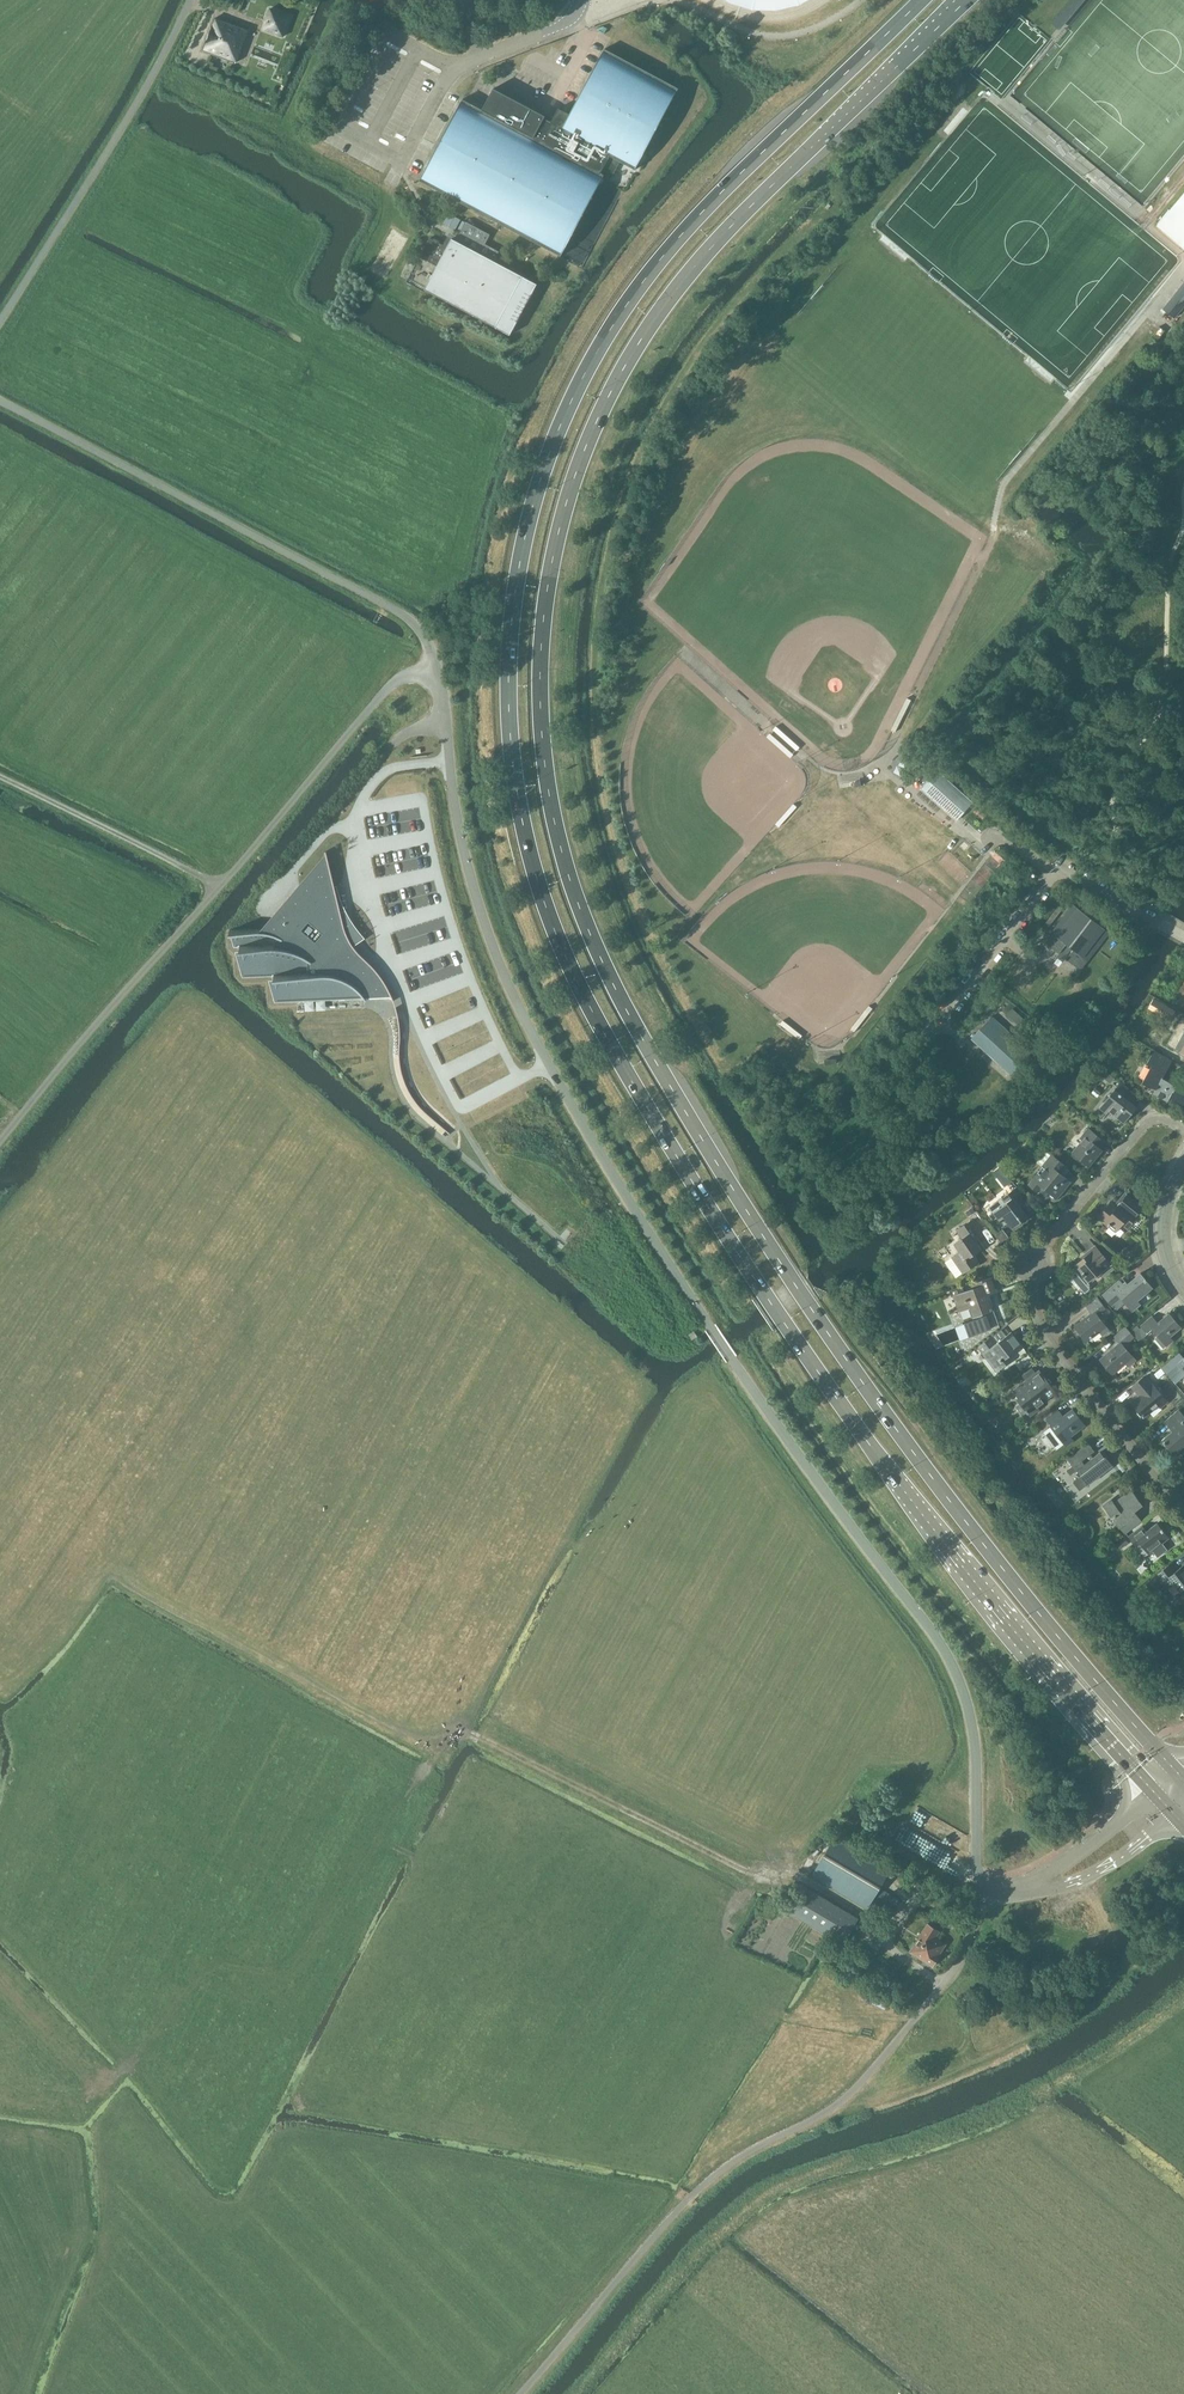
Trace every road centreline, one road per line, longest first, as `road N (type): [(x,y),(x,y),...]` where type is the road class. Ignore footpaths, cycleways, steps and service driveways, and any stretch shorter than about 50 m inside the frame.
road 1 (trunk): [(923,0),(685,232),(586,372),(550,452),(525,540),(510,647),(514,769),(538,882),(577,979),(748,1268),(879,1457),(1156,1794)]
road 2 (trunk): [(1179,1775),(946,1496),(716,1162),(602,960),(567,871),(546,768),(542,641),(557,543),(580,464),(620,375),(672,297),(738,220),(968,0)]
road 3 (unclassified): [(0,401),(400,613),(426,639),(462,846),(503,972),(595,1141),(713,1331)]
road 4 (unclassified): [(520,2393),(703,2187),(743,2156),(828,2112),(880,2064),(958,1965),(977,1894)]
road 5 (unclassified): [(977,1894),(975,1748),(957,1673),(713,1331)]
road 6 (track): [(466,1732),(760,1878),(801,1878),(865,1916),(886,1947),(942,1985)]
road 7 (residential): [(1183,1511),(1068,1369),(1034,1299),(1046,1246),(1150,1120),(1183,1128)]
road 8 (unclassified): [(191,0),(0,322)]
road 9 (unclassified): [(936,1016),(1060,871),(1183,936)]
road 10 (unclassified): [(1034,1888),(1111,1863),(1174,1813)]
road 11 (unclassified): [(1156,1794),(1034,1888)]
road 12 (unclassified): [(478,57),(453,68),(401,168)]
road 13 (unclassified): [(478,57),(570,21),(581,0)]
road 14 (residential): [(1183,1283),(1167,1224),(1183,1168)]

